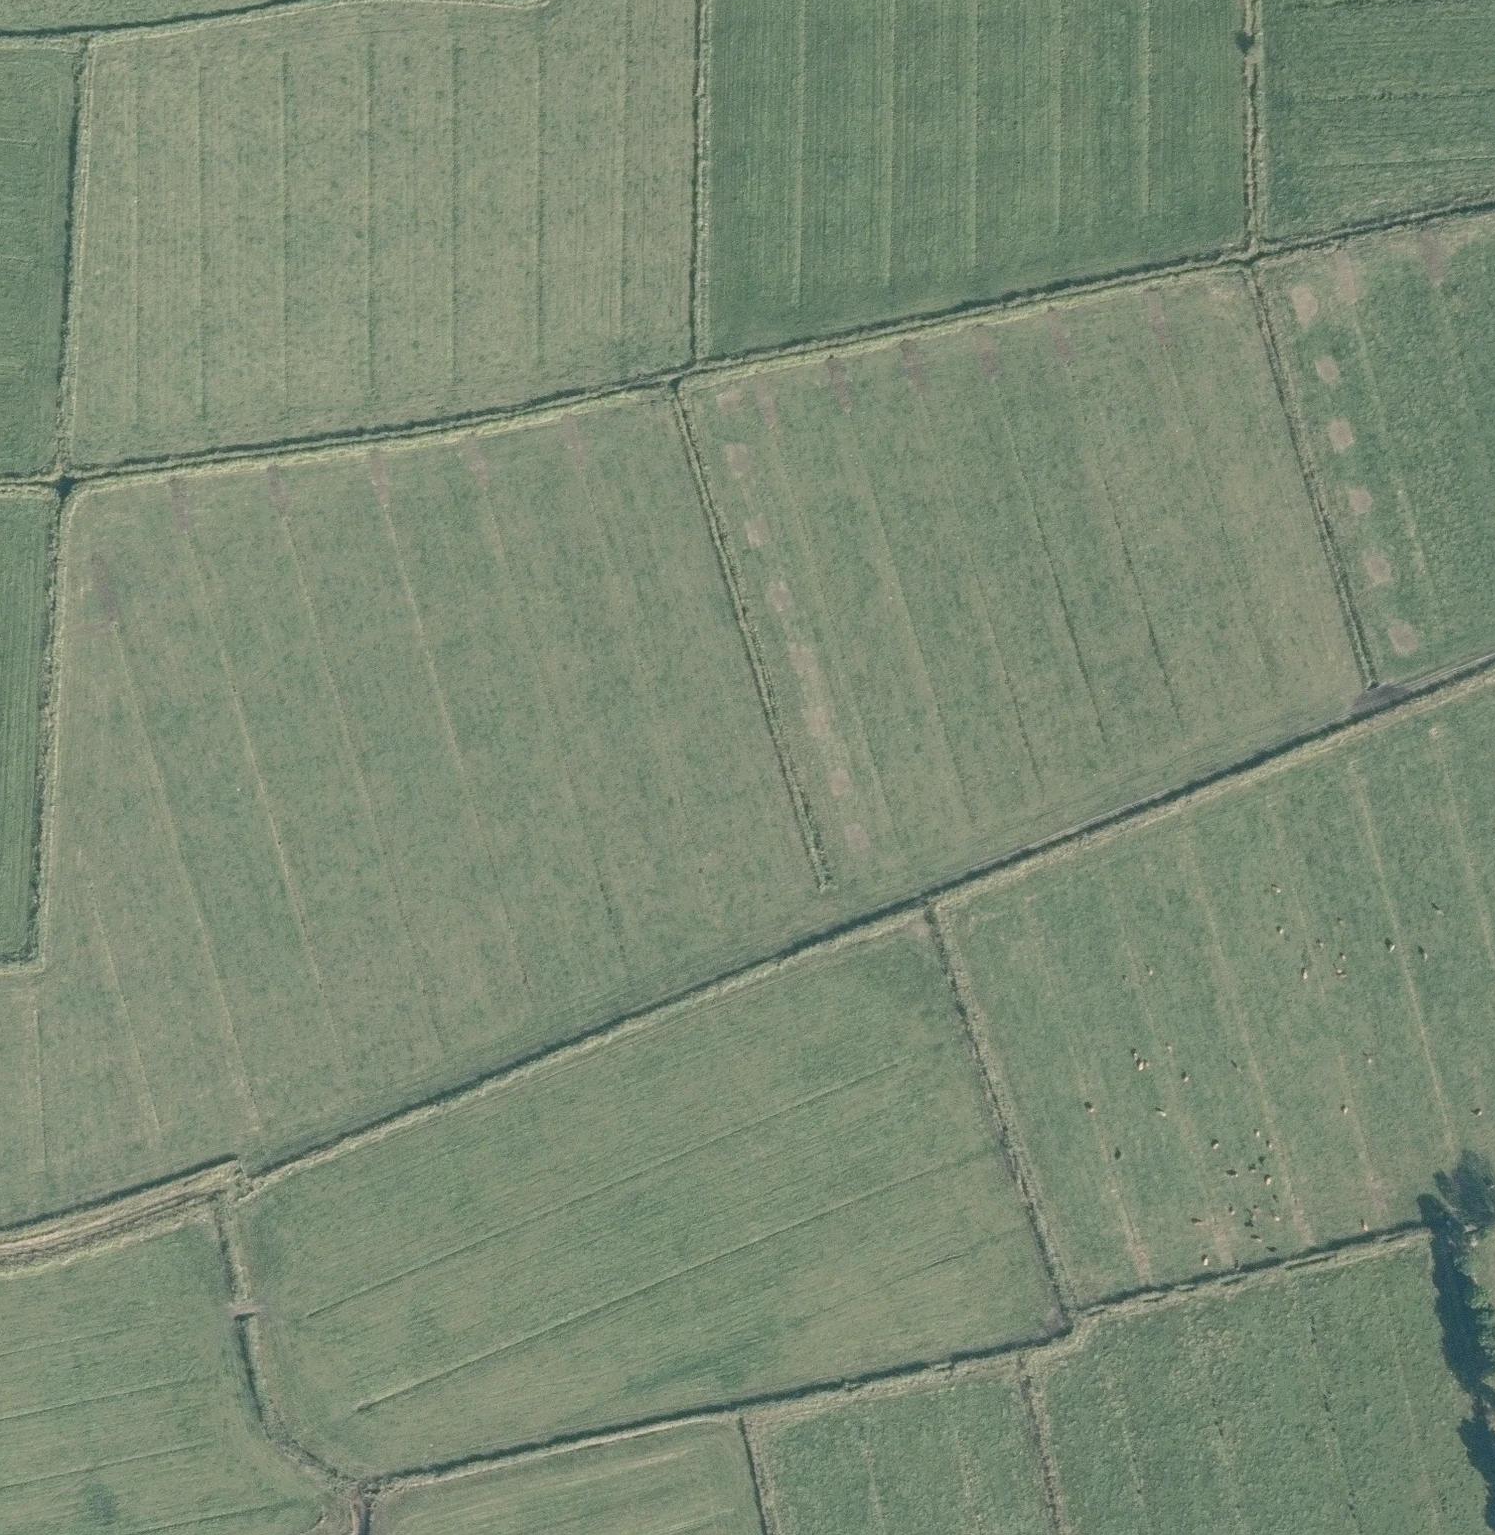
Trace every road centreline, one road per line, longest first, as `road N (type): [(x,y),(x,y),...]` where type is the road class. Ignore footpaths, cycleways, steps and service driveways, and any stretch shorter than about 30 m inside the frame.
road 1 (track): [(0,1265),(61,1258),(219,1201)]

